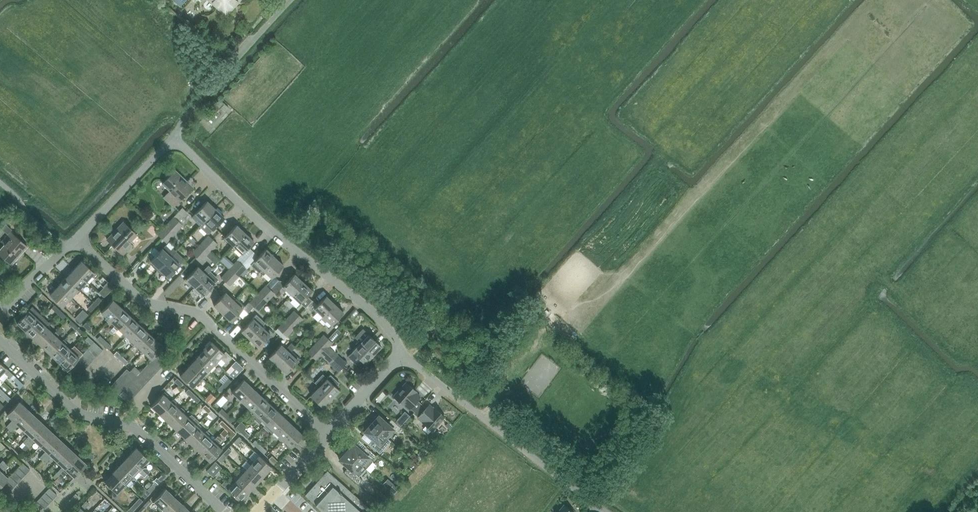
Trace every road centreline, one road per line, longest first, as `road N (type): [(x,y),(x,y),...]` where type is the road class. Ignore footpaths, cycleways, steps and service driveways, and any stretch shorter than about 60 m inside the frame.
road 1 (residential): [(327,434),(204,319),(143,300),(76,239)]
road 2 (residential): [(402,351),(369,309),(270,230),(174,138)]
road 3 (residential): [(225,511),(136,429),(76,411),(0,341)]
road 4 (residential): [(605,511),(402,351)]
road 5 (residential): [(174,138),(291,0)]
road 6 (residential): [(76,239),(174,138)]

